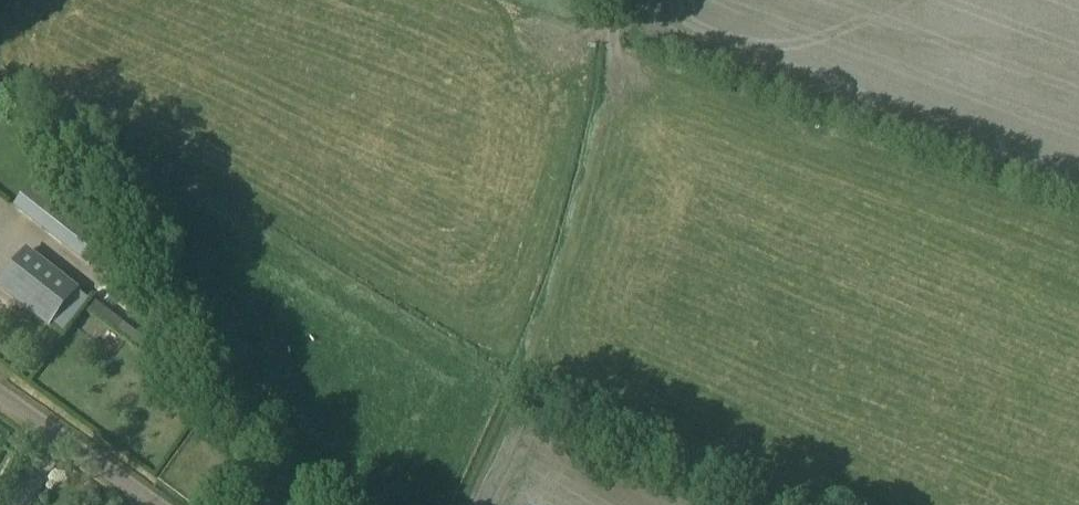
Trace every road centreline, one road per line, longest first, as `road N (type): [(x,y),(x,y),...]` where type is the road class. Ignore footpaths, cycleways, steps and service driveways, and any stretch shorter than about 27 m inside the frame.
road 1 (track): [(608,0),(602,127),(564,288),(464,504)]
road 2 (track): [(1078,236),(603,52)]
road 3 (track): [(177,504),(0,390)]

